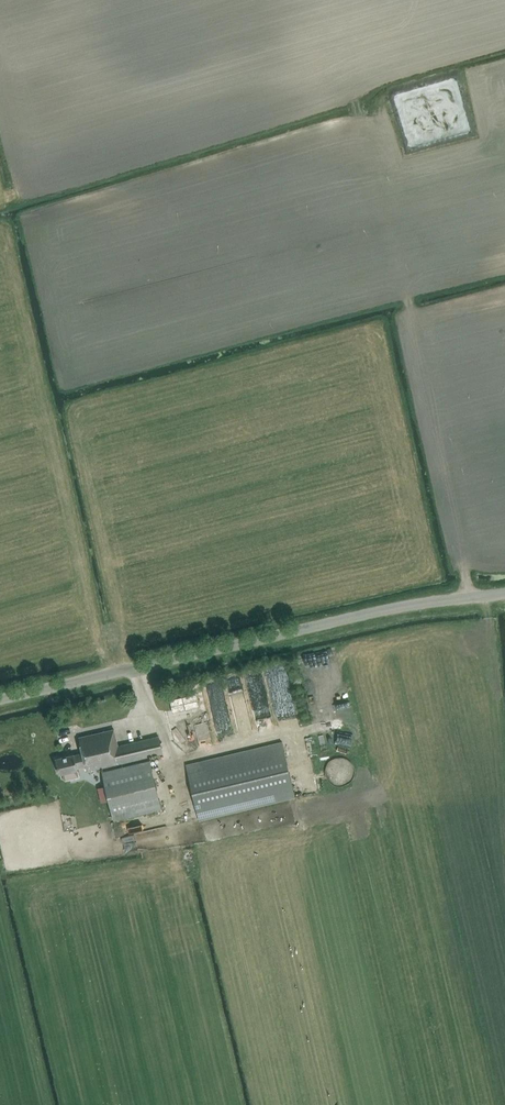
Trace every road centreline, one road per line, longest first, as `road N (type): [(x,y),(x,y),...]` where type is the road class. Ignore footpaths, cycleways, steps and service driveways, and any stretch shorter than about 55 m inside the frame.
road 1 (tertiary): [(0,700),(410,604),(504,592)]

